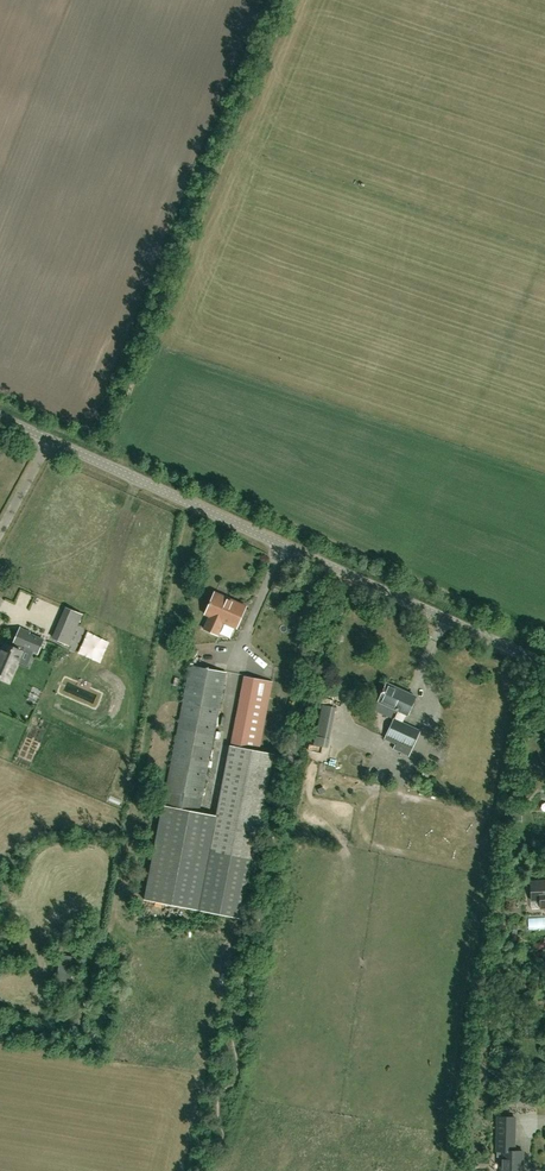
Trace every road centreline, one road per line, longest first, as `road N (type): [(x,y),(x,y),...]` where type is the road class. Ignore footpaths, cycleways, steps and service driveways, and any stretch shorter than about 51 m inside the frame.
road 1 (unclassified): [(544,665),(51,439)]

